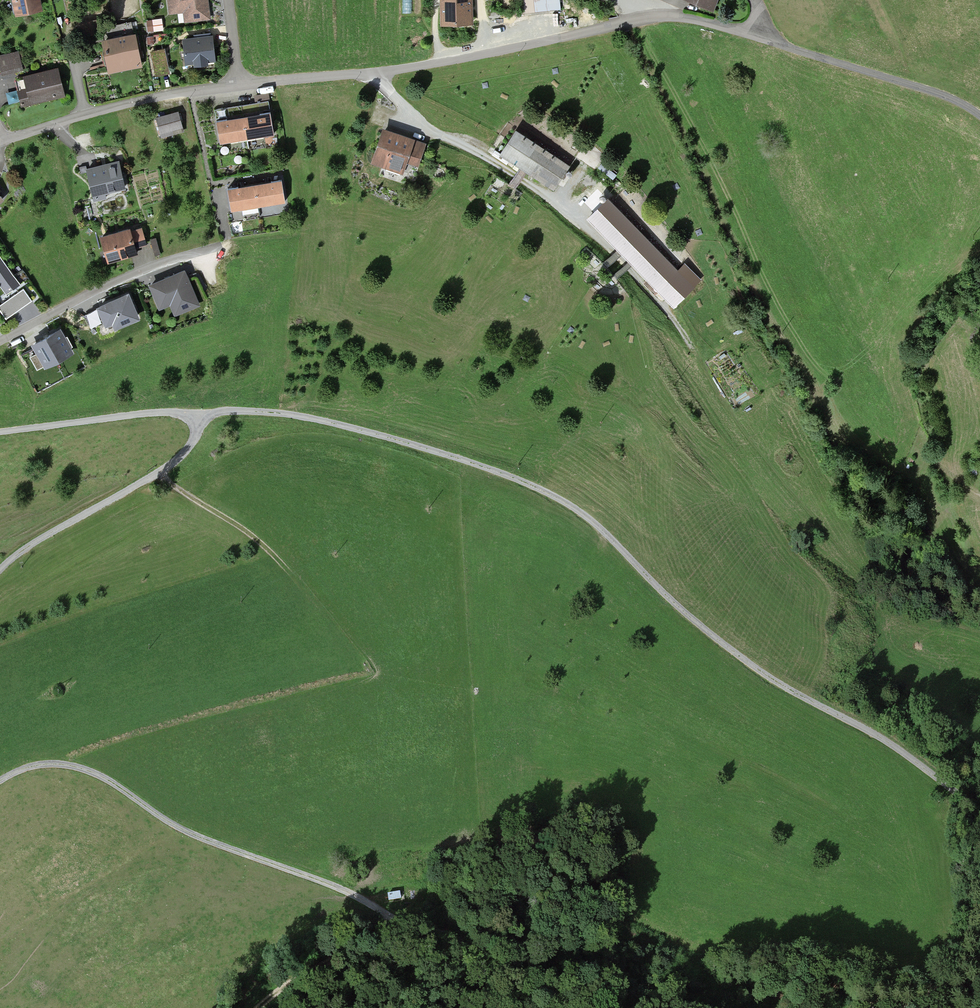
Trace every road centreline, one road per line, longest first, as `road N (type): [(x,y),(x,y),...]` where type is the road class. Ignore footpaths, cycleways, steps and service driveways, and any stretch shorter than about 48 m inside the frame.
road 1 (track): [(979,813),(875,736),(729,651),(614,542),(554,497),(373,435),(305,419),(195,415)]
road 2 (track): [(0,778),(48,766),(89,776),(196,839),(462,940),(574,1007)]
road 3 (residential): [(759,37),(658,17),(375,74),(237,85)]
road 4 (track): [(195,415),(197,432),(177,457),(39,536),(0,568)]
road 5 (residential): [(237,85),(118,106),(0,140)]
road 6 (residential): [(216,247),(154,265),(0,341)]
road 7 (residential): [(979,117),(944,96),(759,37)]
road 8 (track): [(0,432),(148,413),(195,415)]
road 9 (track): [(302,591),(265,547),(156,472)]
road 10 (track): [(391,919),(364,945),(258,1007)]

